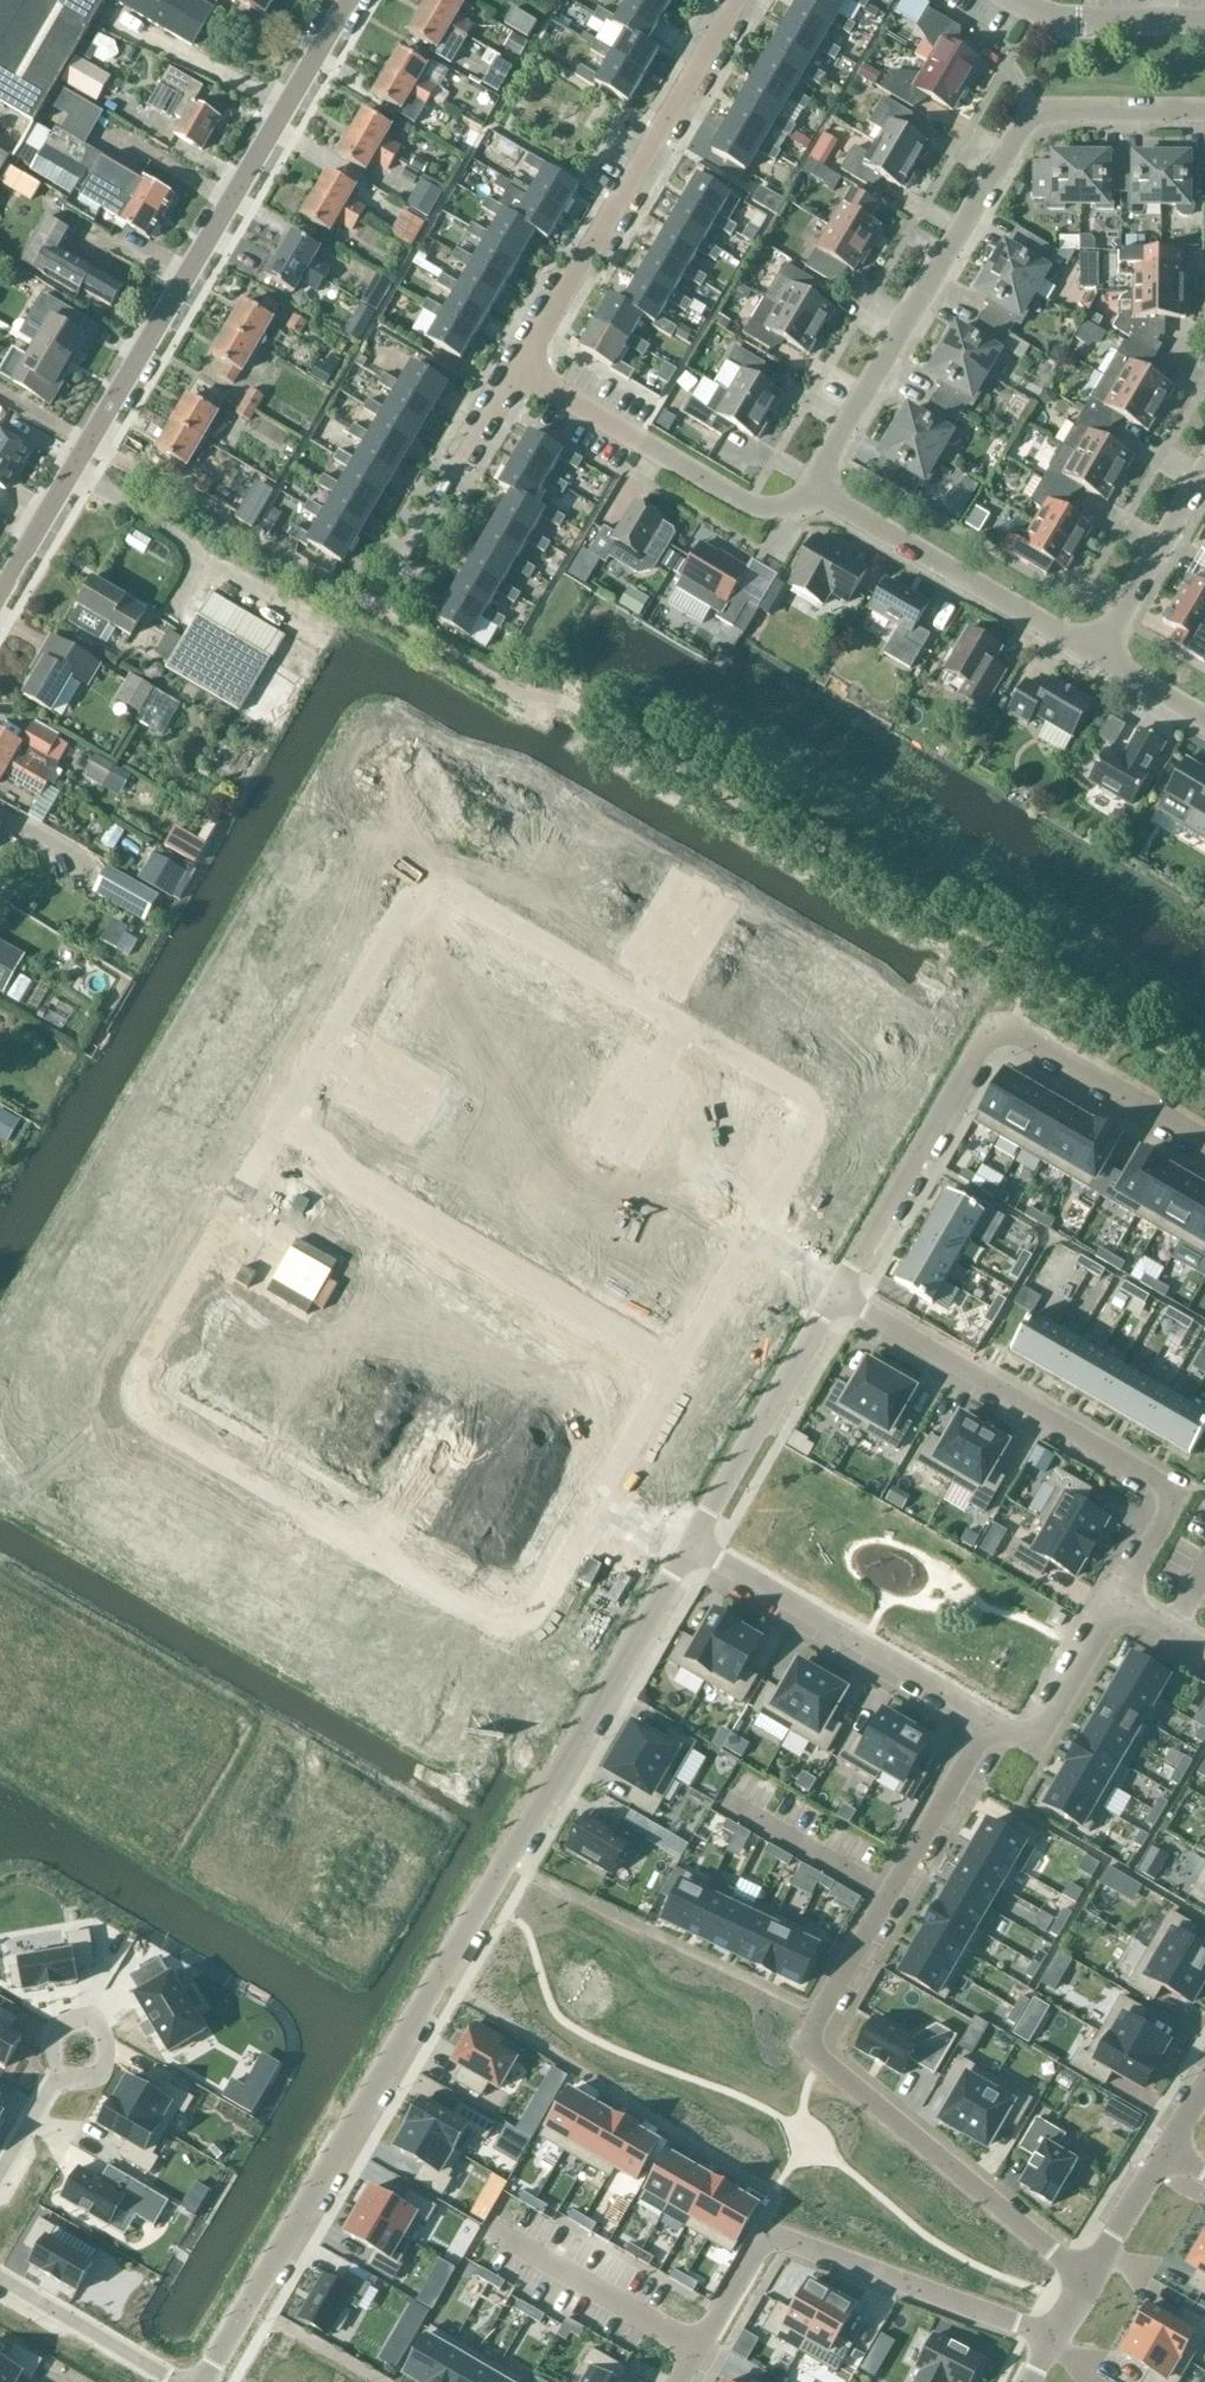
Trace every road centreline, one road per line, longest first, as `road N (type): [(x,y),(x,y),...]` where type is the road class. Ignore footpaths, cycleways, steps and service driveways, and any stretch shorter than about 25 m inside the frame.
road 1 (residential): [(678,1360),(521,1619),(132,1385),(289,1126)]
road 2 (residential): [(201,2381),(691,1545)]
road 3 (residential): [(289,1126),(436,883),(824,1117),(750,1241)]
road 4 (residential): [(990,1722),(803,2045),(1089,2284)]
road 5 (residential): [(0,610),(356,0)]
road 6 (residential): [(814,491),(1041,107),(1204,110)]
road 7 (residential): [(836,1293),(998,1028),(1204,1141)]
road 8 (residential): [(836,1293),(1177,1498),(1120,1595)]
road 9 (residential): [(1053,2337),(762,2237),(680,2381)]
road 10 (residential): [(678,1360),(289,1126)]
road 11 (residential): [(521,372),(738,0)]
road 12 (residential): [(990,1722),(691,1545)]
road 13 (residential): [(814,491),(1093,658)]
road 14 (residential): [(691,1545),(836,1293)]
road 15 (residential): [(1120,1595),(1031,1747),(990,1722)]
road 16 (residential): [(1093,658),(1204,476)]
road 17 (residential): [(0,2279),(182,2381)]
road 18 (residential): [(635,441),(759,511),(814,491)]
road 19 (residential): [(1018,0),(1081,21),(1204,21)]
road 20 (residential): [(61,2073),(48,2045),(53,2029),(82,2016),(107,2034),(110,2050),(104,2065),(76,2078)]
road 21 (residential): [(1165,2154),(1089,2284)]
road 22 (residential): [(750,1241),(678,1360)]
road 23 (residential): [(635,441),(521,372)]
road 24 (residential): [(1093,658),(1204,724)]
road 25 (residential): [(61,2073),(0,2178)]

